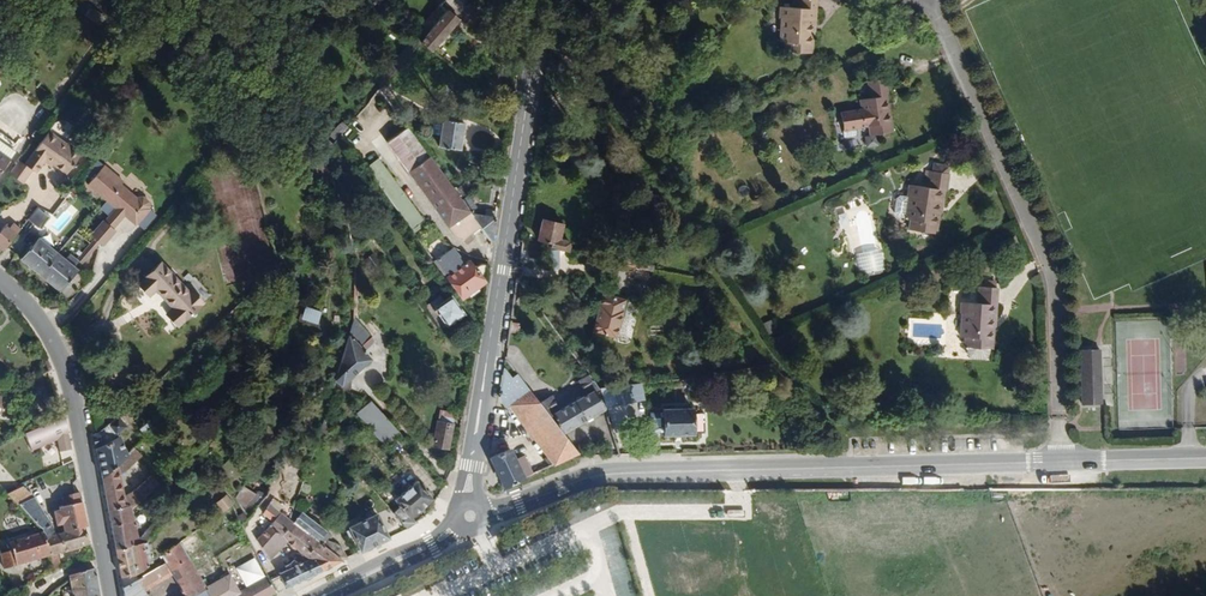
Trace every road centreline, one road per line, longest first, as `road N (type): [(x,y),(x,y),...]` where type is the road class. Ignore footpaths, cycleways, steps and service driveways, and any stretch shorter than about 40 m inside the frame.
road 1 (secondary): [(1059,462),(609,472),(470,517)]
road 2 (track): [(540,33),(557,44),(853,468)]
road 3 (secondary): [(470,517),(474,443),(545,0)]
road 4 (residential): [(1059,462),(1050,271),(935,0)]
road 5 (tertiary): [(0,283),(40,318),(71,385),(111,595)]
road 6 (secondary): [(320,595),(470,517)]
road 7 (secondary): [(1205,458),(1059,462)]

